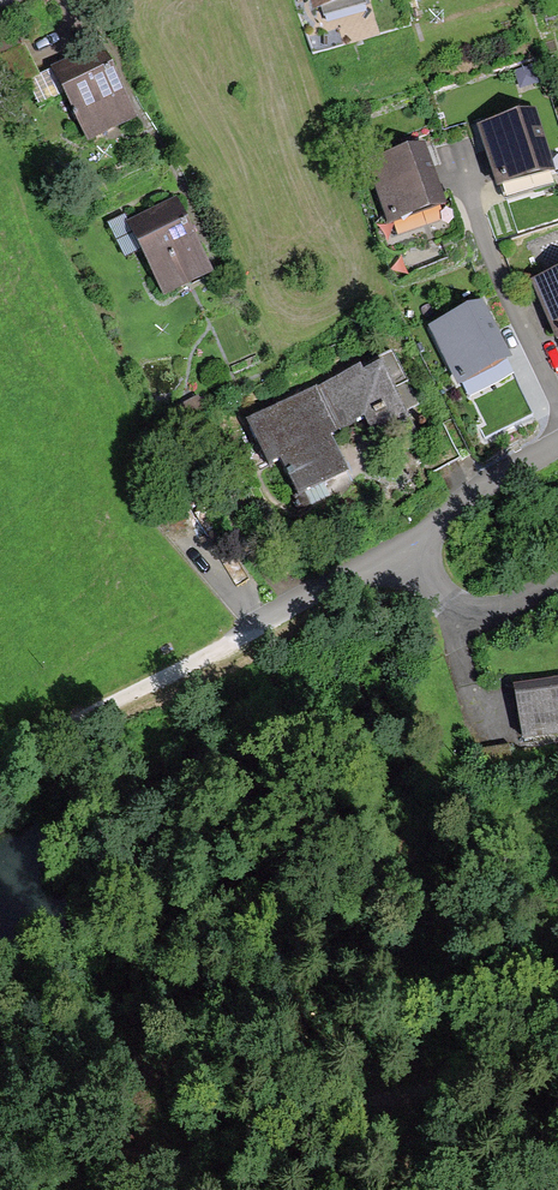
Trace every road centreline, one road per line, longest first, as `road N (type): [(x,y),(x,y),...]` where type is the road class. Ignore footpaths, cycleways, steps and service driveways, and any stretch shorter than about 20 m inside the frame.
road 1 (track): [(159,1189),(252,1138),(557,1070)]
road 2 (track): [(243,636),(65,726),(0,772)]
road 3 (residential): [(403,548),(465,608),(505,605),(557,580)]
road 4 (residential): [(557,448),(403,548)]
road 5 (residential): [(403,548),(243,636)]

